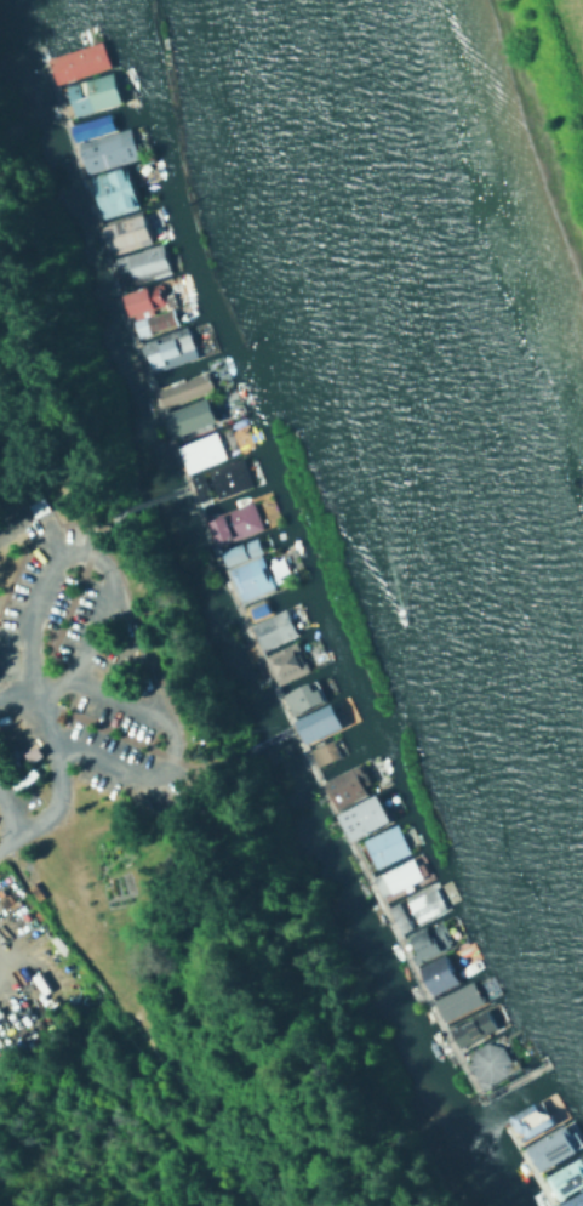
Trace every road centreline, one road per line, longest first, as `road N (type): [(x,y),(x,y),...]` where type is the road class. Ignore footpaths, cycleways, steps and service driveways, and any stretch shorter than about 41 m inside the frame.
road 1 (residential): [(57,559),(28,638),(59,791),(51,813),(0,850)]

